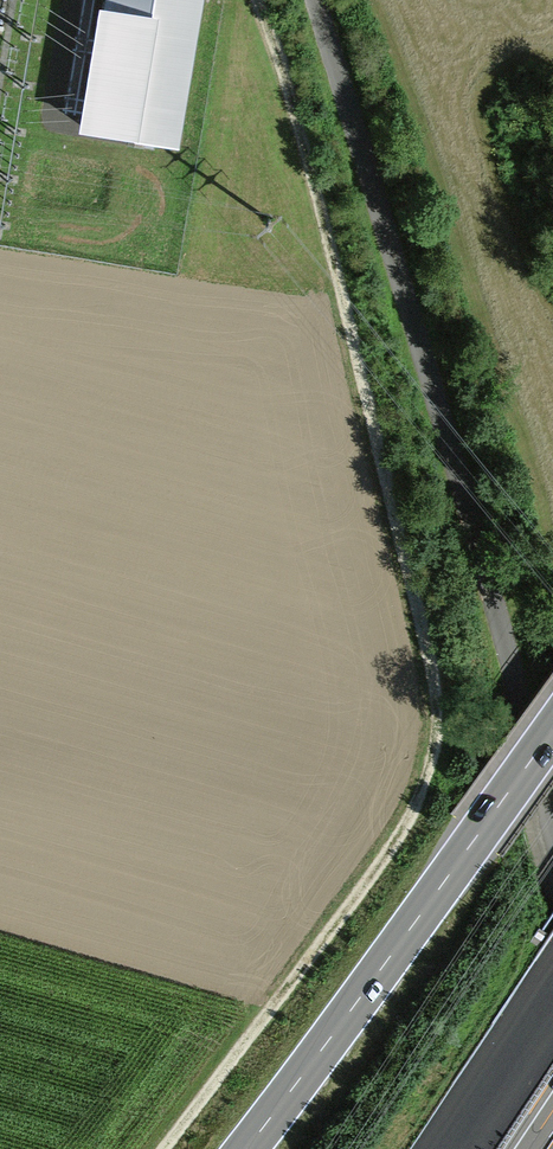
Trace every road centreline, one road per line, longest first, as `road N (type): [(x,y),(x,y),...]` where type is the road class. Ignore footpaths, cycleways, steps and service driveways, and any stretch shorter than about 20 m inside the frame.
road 1 (track): [(258,0),(347,311),(435,683),(437,732),(400,835),(164,1148)]
road 2 (unclassified): [(315,0),(552,814)]
road 3 (primary): [(246,1148),(552,730)]
road 4 (motorway): [(552,1013),(463,1148)]

